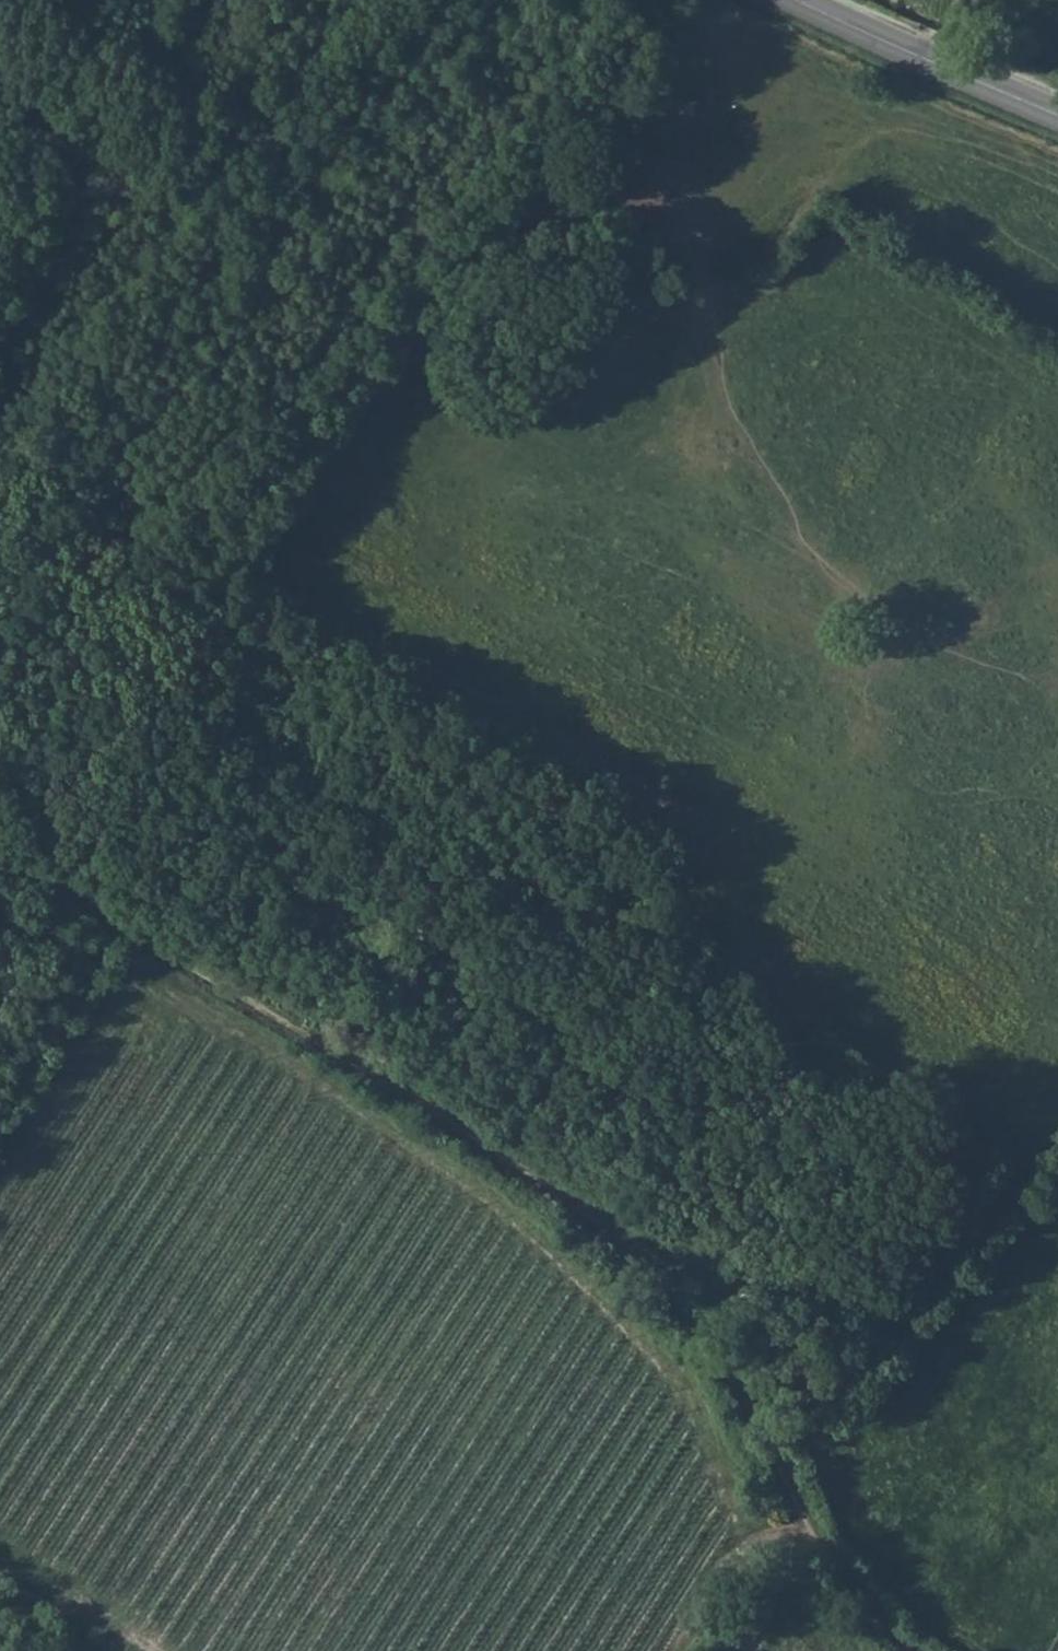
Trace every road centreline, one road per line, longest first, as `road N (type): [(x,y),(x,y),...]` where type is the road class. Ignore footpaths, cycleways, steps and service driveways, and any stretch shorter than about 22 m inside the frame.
road 1 (track): [(915,1650),(869,1621),(692,1322),(603,1223),(0,843)]
road 2 (secondary): [(797,0),(1057,112)]

